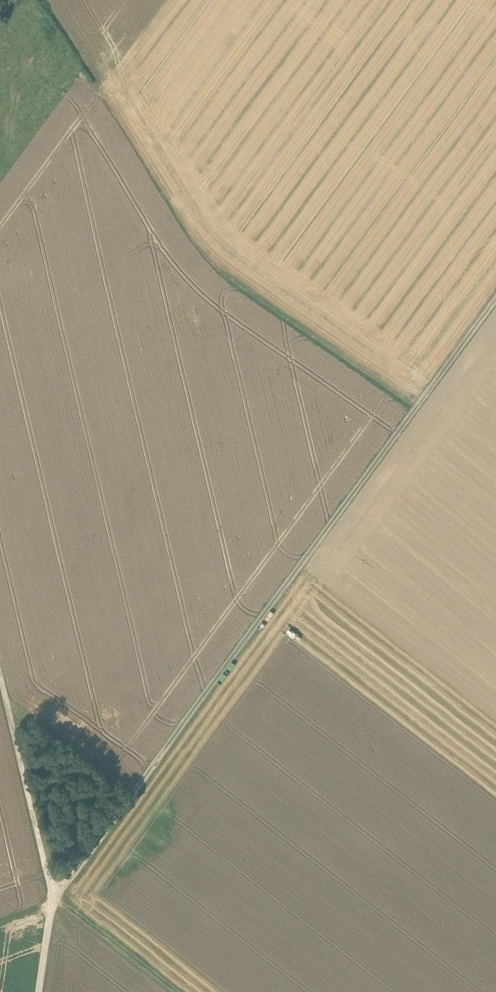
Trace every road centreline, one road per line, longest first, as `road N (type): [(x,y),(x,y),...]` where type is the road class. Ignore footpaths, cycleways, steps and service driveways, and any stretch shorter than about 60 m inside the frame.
road 1 (track): [(54,902),(495,302)]
road 2 (track): [(418,406),(221,262),(174,205),(53,0)]
road 3 (track): [(40,991),(54,902),(0,671)]
road 4 (track): [(5,693),(139,786)]

